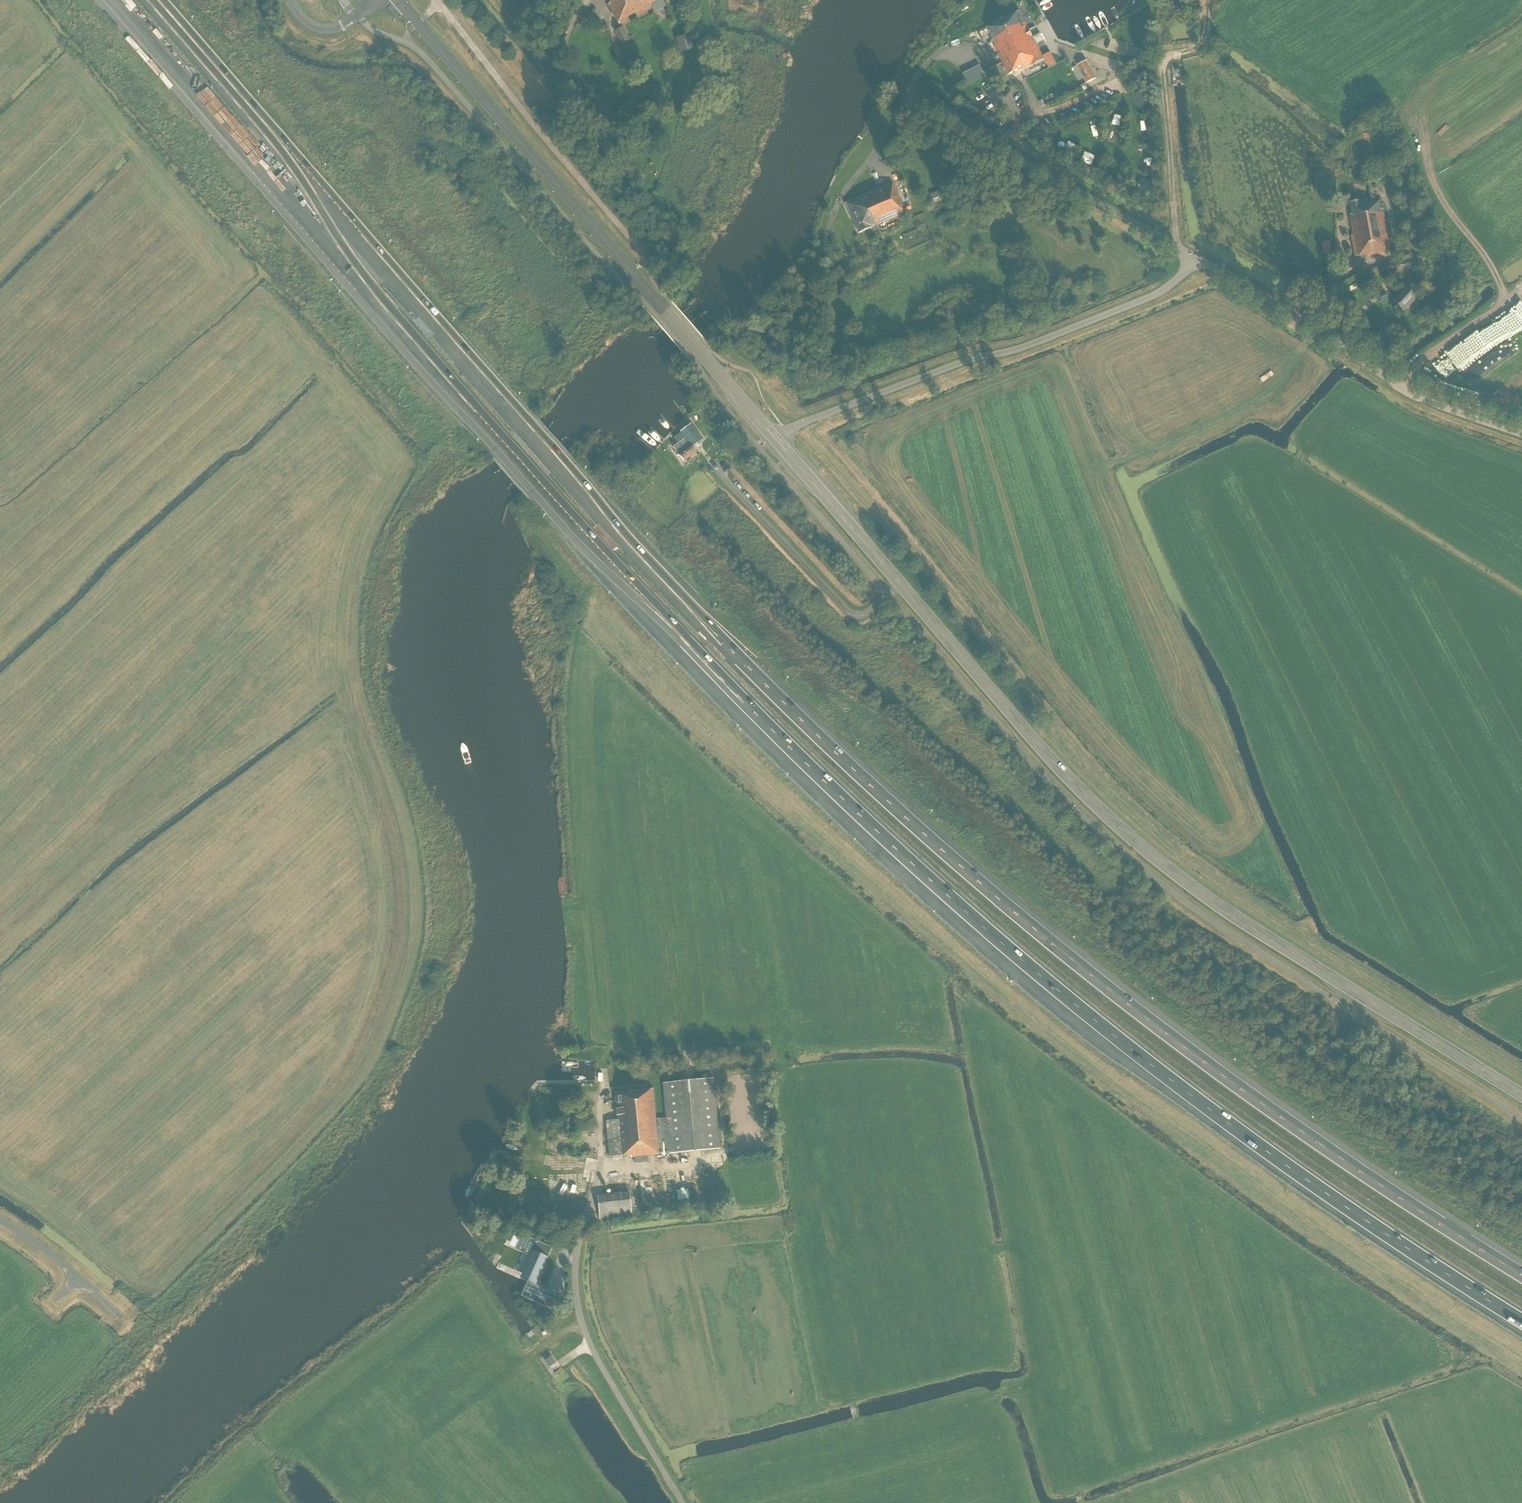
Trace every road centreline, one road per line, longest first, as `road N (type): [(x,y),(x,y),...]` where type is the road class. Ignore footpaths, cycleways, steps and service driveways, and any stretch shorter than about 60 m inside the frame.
road 1 (motorway): [(119,0),(705,666),(950,901),(1205,1107),(1521,1321)]
road 2 (motorway): [(1521,1276),(1244,1091),(1029,926),(881,796),(717,638),(559,467),(152,0)]
road 3 (tertiary): [(1521,1095),(1267,938),(1100,810),(774,439)]
road 4 (tertiary): [(774,439),(398,0)]
road 5 (unclassified): [(774,439),(1157,294),(1191,255)]
road 6 (unclassified): [(1521,433),(1425,400),(1191,255)]
road 7 (track): [(1394,381),(1492,314),(1505,297),(1428,170),(1410,120)]
road 8 (unclassified): [(1191,255),(906,98)]
road 9 (unclassified): [(682,1502),(585,1331),(575,1286),(582,1229)]
road 10 (track): [(1176,246),(1161,77),(1164,62),(1199,47),(1207,0)]

